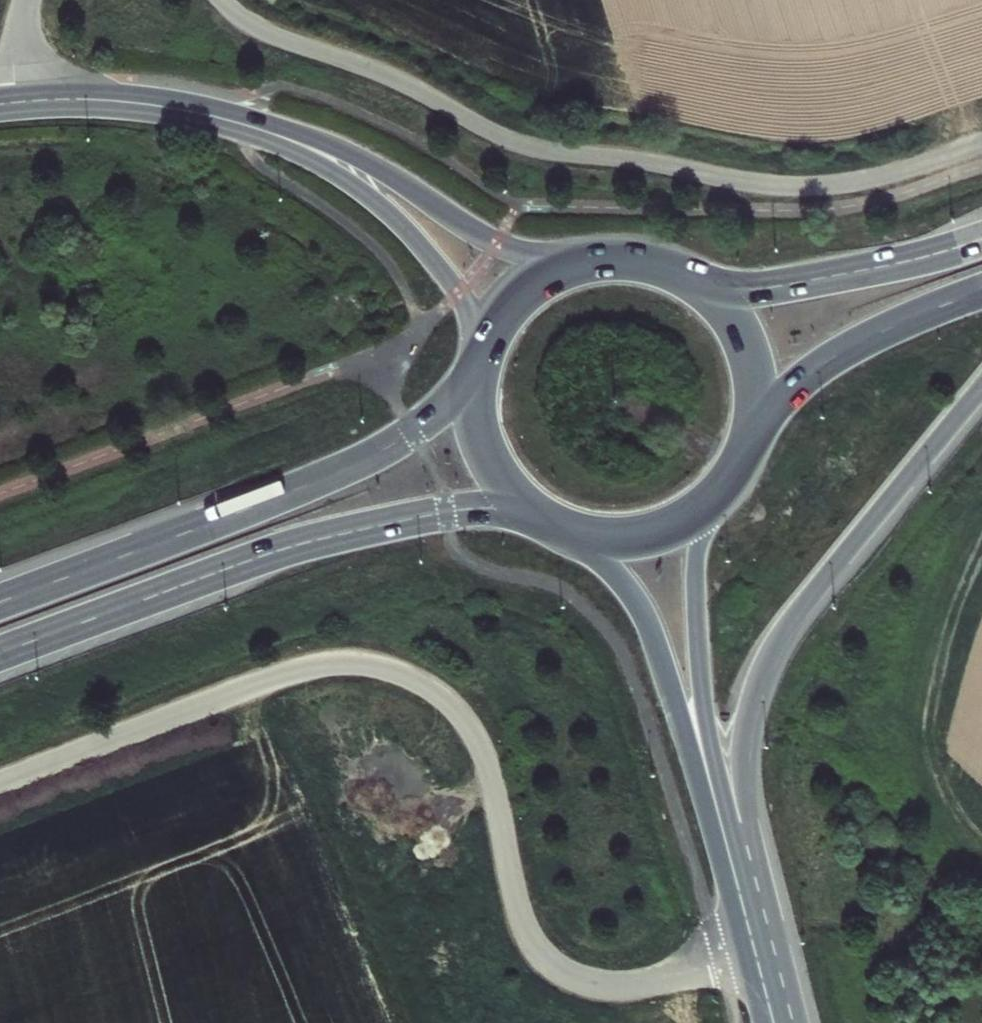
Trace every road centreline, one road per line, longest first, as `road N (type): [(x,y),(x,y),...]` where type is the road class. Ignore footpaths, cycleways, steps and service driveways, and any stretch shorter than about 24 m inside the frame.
road 1 (trunk): [(0,653),(334,535),(465,510),(541,516)]
road 2 (trunk): [(728,850),(747,817),(743,730),(766,656),(981,388)]
road 3 (trunk): [(477,375),(412,432),(324,477),(0,603)]
road 4 (tertiary): [(597,261),(506,247),(359,161),(252,127)]
road 5 (tertiary): [(252,127),(320,161),(398,221),(454,285),(482,356)]
road 6 (tertiary): [(718,812),(696,638),(696,569),(716,494)]
road 7 (tertiary): [(578,533),(648,625),(718,812)]
road 8 (trunk): [(981,239),(767,288),(677,274)]
road 9 (trunk): [(739,461),(780,405),(852,347),(981,289)]
road 10 (tertiary): [(252,127),(107,101),(0,104)]
road 11 (trunk): [(739,461),(754,409),(747,355),(720,308),(677,274)]
road 12 (tertiary): [(728,850),(773,1022)]
road 13 (trunk): [(477,375),(477,416),(488,456),(541,516)]
road 14 (trunk): [(597,261),(523,294),(482,356)]
road 15 (trunk): [(578,533),(659,531),(716,494)]

